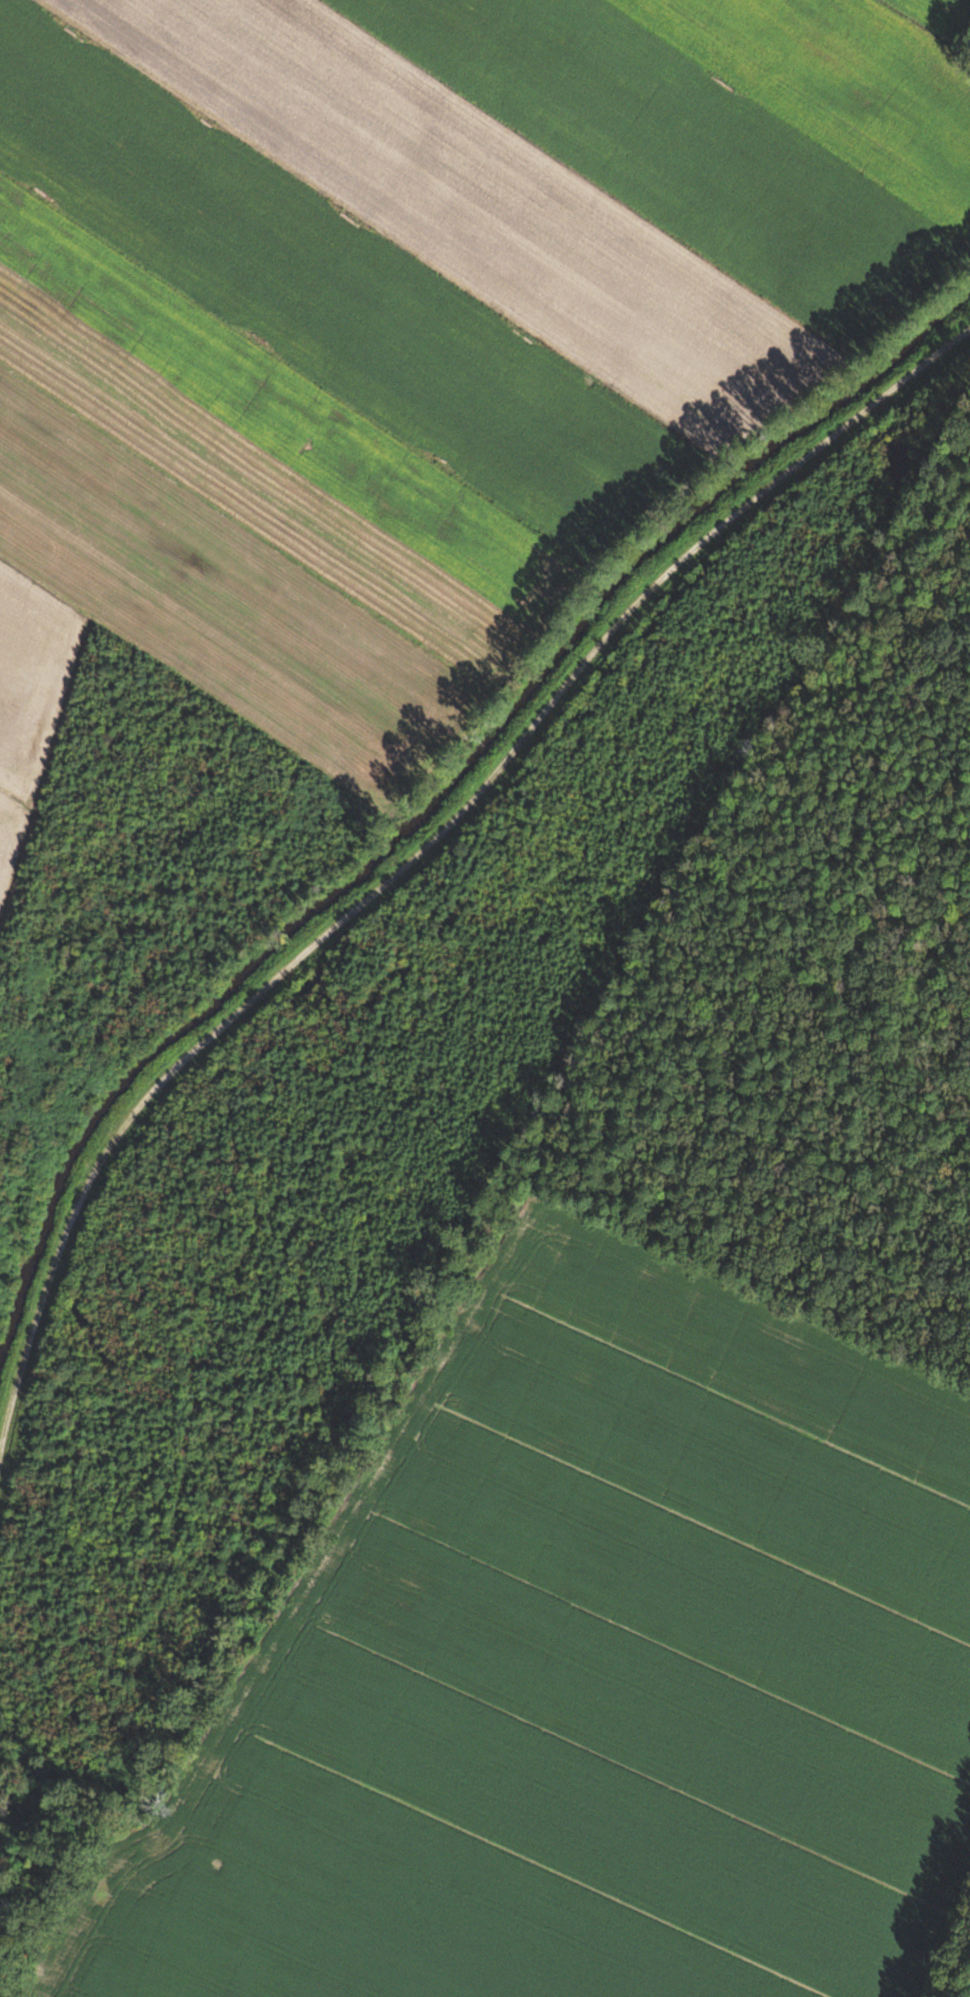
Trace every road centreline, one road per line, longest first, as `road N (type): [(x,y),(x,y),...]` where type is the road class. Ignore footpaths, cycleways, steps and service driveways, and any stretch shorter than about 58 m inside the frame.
road 1 (residential): [(0,1428),(65,1228),(113,1124),(190,1045),(434,839),(502,770),(616,629),(690,557),(969,336)]

